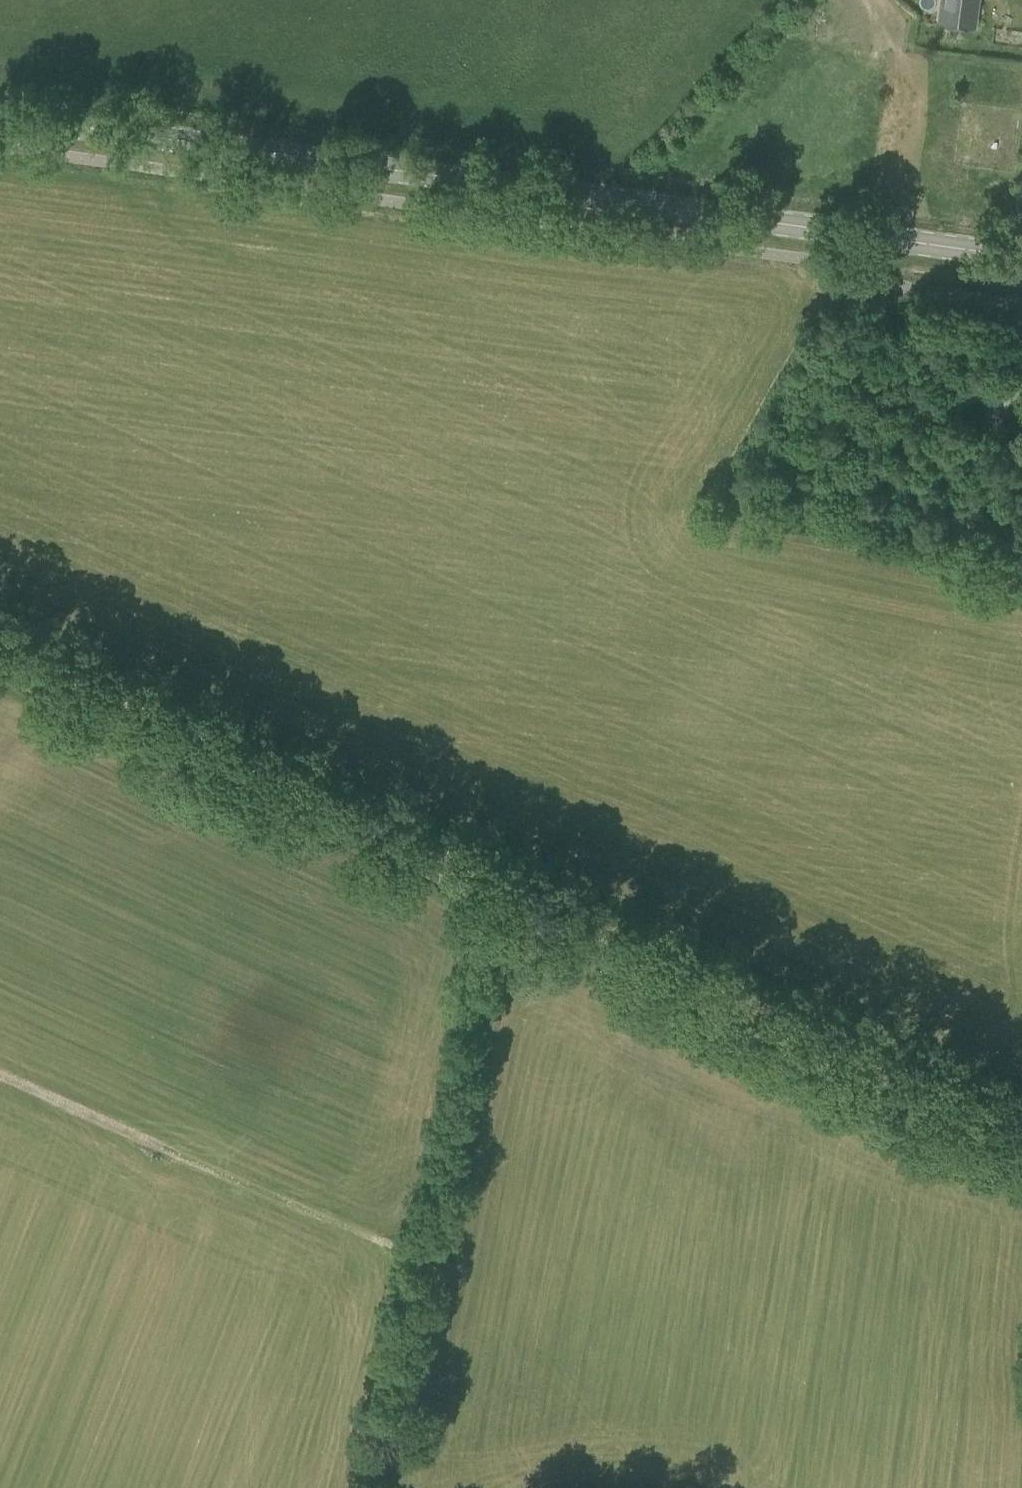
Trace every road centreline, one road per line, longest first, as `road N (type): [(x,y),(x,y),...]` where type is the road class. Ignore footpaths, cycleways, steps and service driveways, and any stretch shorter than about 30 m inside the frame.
road 1 (track): [(1021,1124),(0,643)]
road 2 (secondary): [(1021,257),(0,116)]

